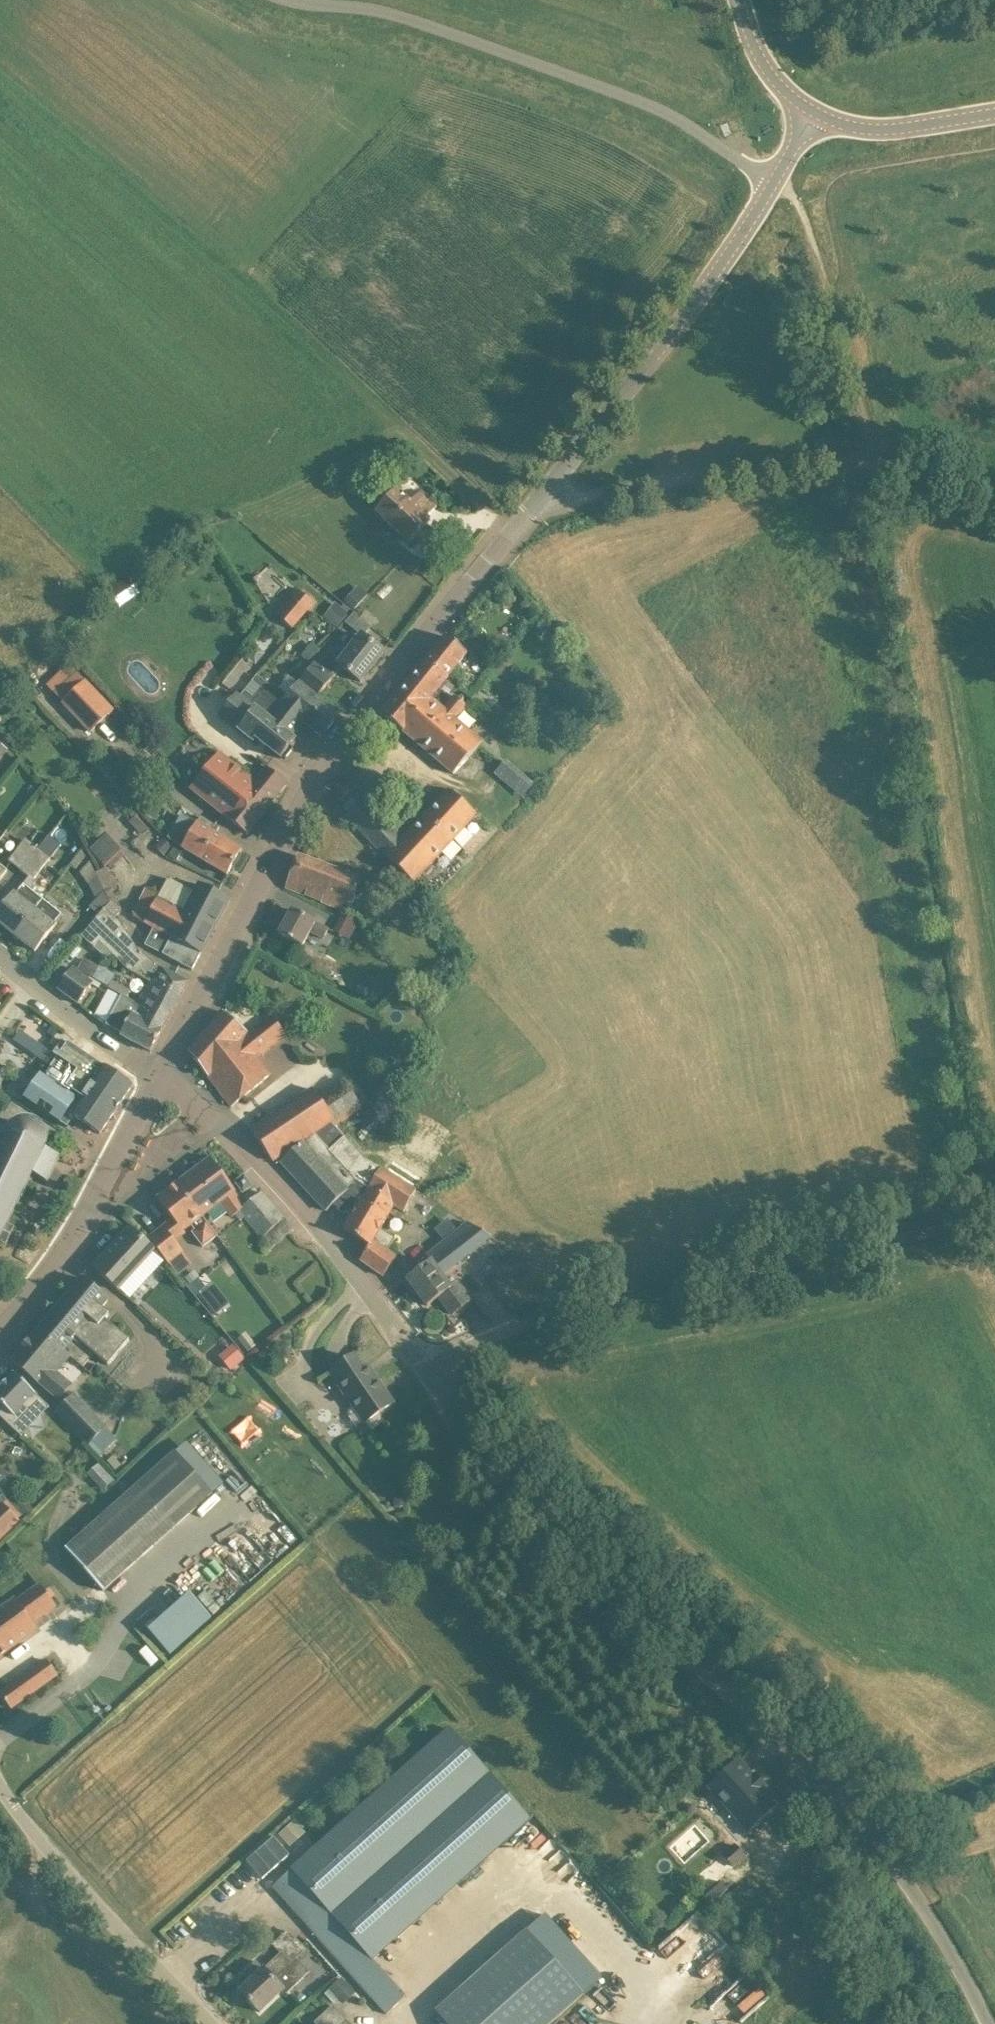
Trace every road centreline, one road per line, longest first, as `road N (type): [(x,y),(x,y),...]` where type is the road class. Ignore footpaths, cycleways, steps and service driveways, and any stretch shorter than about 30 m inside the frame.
road 1 (unclassified): [(987,2023),(906,1879),(824,1783),(498,1472),(429,1376)]
road 2 (tertiary): [(162,1077),(320,770),(537,500)]
road 3 (unclassified): [(429,1376),(522,1323),(994,1217)]
road 4 (unclassified): [(774,185),(682,121),(632,98),(370,9),(288,0)]
road 5 (unclassified): [(429,1376),(283,1187),(162,1077)]
road 6 (tertiary): [(537,500),(653,357),(774,185)]
road 7 (unclassified): [(867,459),(537,500)]
road 8 (unclassified): [(210,2023),(80,1887),(0,1787)]
road 9 (tertiary): [(0,1331),(75,1236),(162,1077)]
road 10 (unclassified): [(162,1077),(0,961)]
road 11 (tertiary): [(994,111),(877,126),(815,111)]
road 12 (tertiary): [(815,111),(763,61),(741,0)]
road 13 (unclassified): [(867,459),(994,502)]

